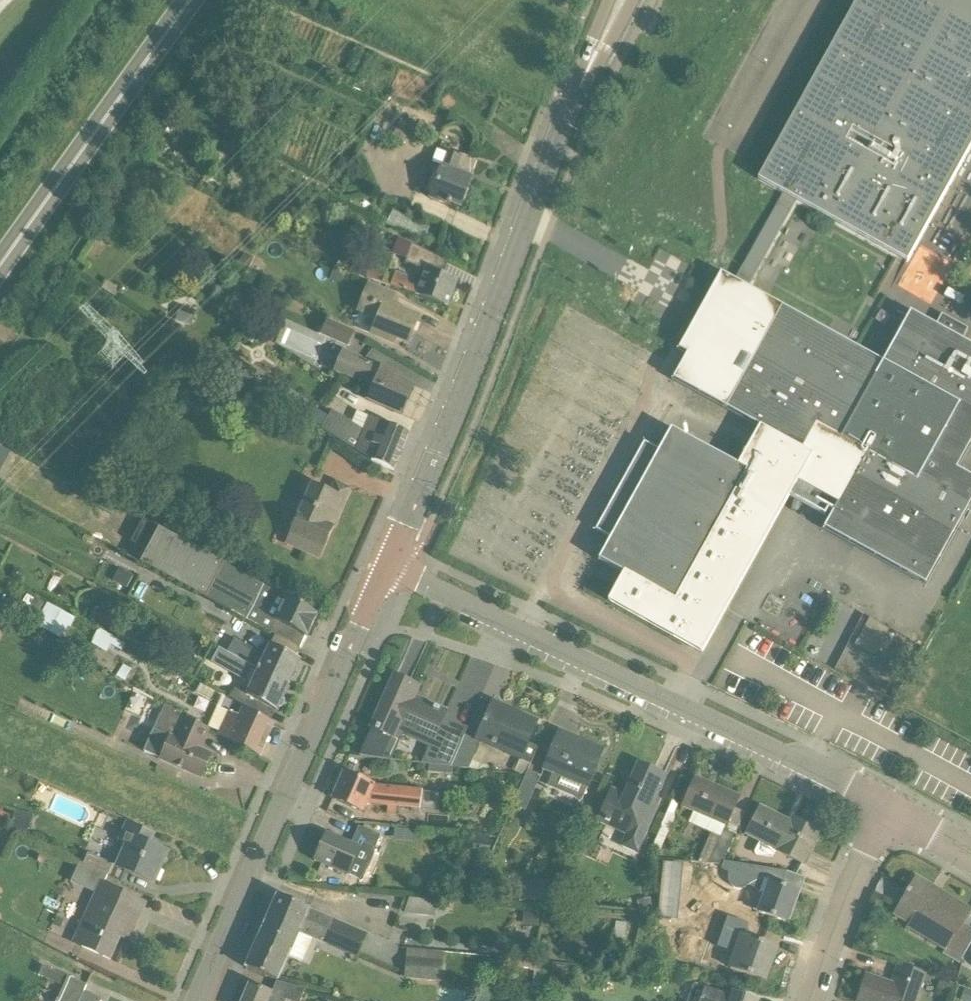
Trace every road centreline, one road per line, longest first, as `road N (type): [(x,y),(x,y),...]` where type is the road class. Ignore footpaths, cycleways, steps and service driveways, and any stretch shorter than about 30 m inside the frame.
road 1 (residential): [(885,810),(391,566)]
road 2 (unclassified): [(391,566),(578,95)]
road 3 (residential): [(199,1000),(391,566)]
road 4 (tertiary): [(190,0),(0,263)]
road 5 (residential): [(808,1000),(885,810)]

